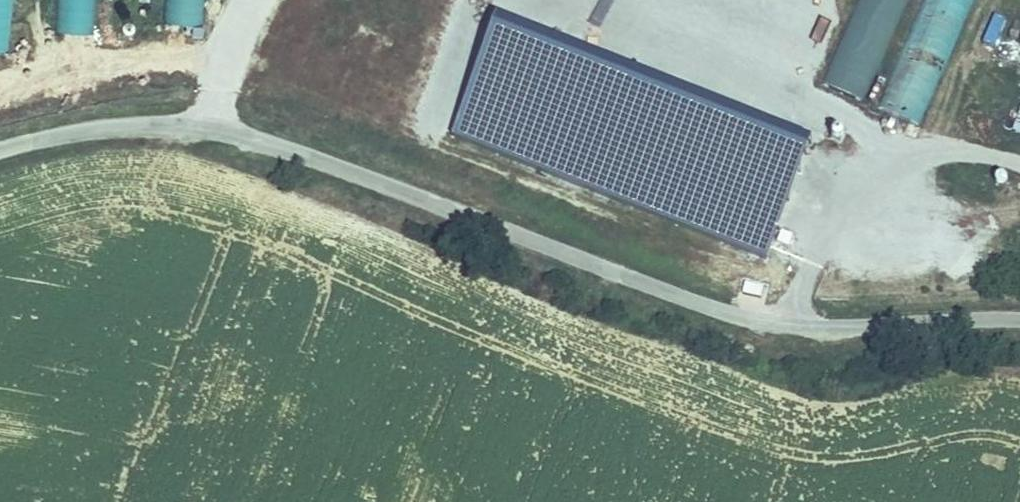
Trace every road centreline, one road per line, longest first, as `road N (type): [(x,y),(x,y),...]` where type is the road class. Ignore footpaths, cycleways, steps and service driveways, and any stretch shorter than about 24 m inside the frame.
road 1 (unclassified): [(0,148),(99,128),(192,126),(265,142),(732,314),(828,328),(1019,319)]
road 2 (track): [(863,183),(826,160),(364,26),(272,31),(219,48),(208,63),(210,130)]

